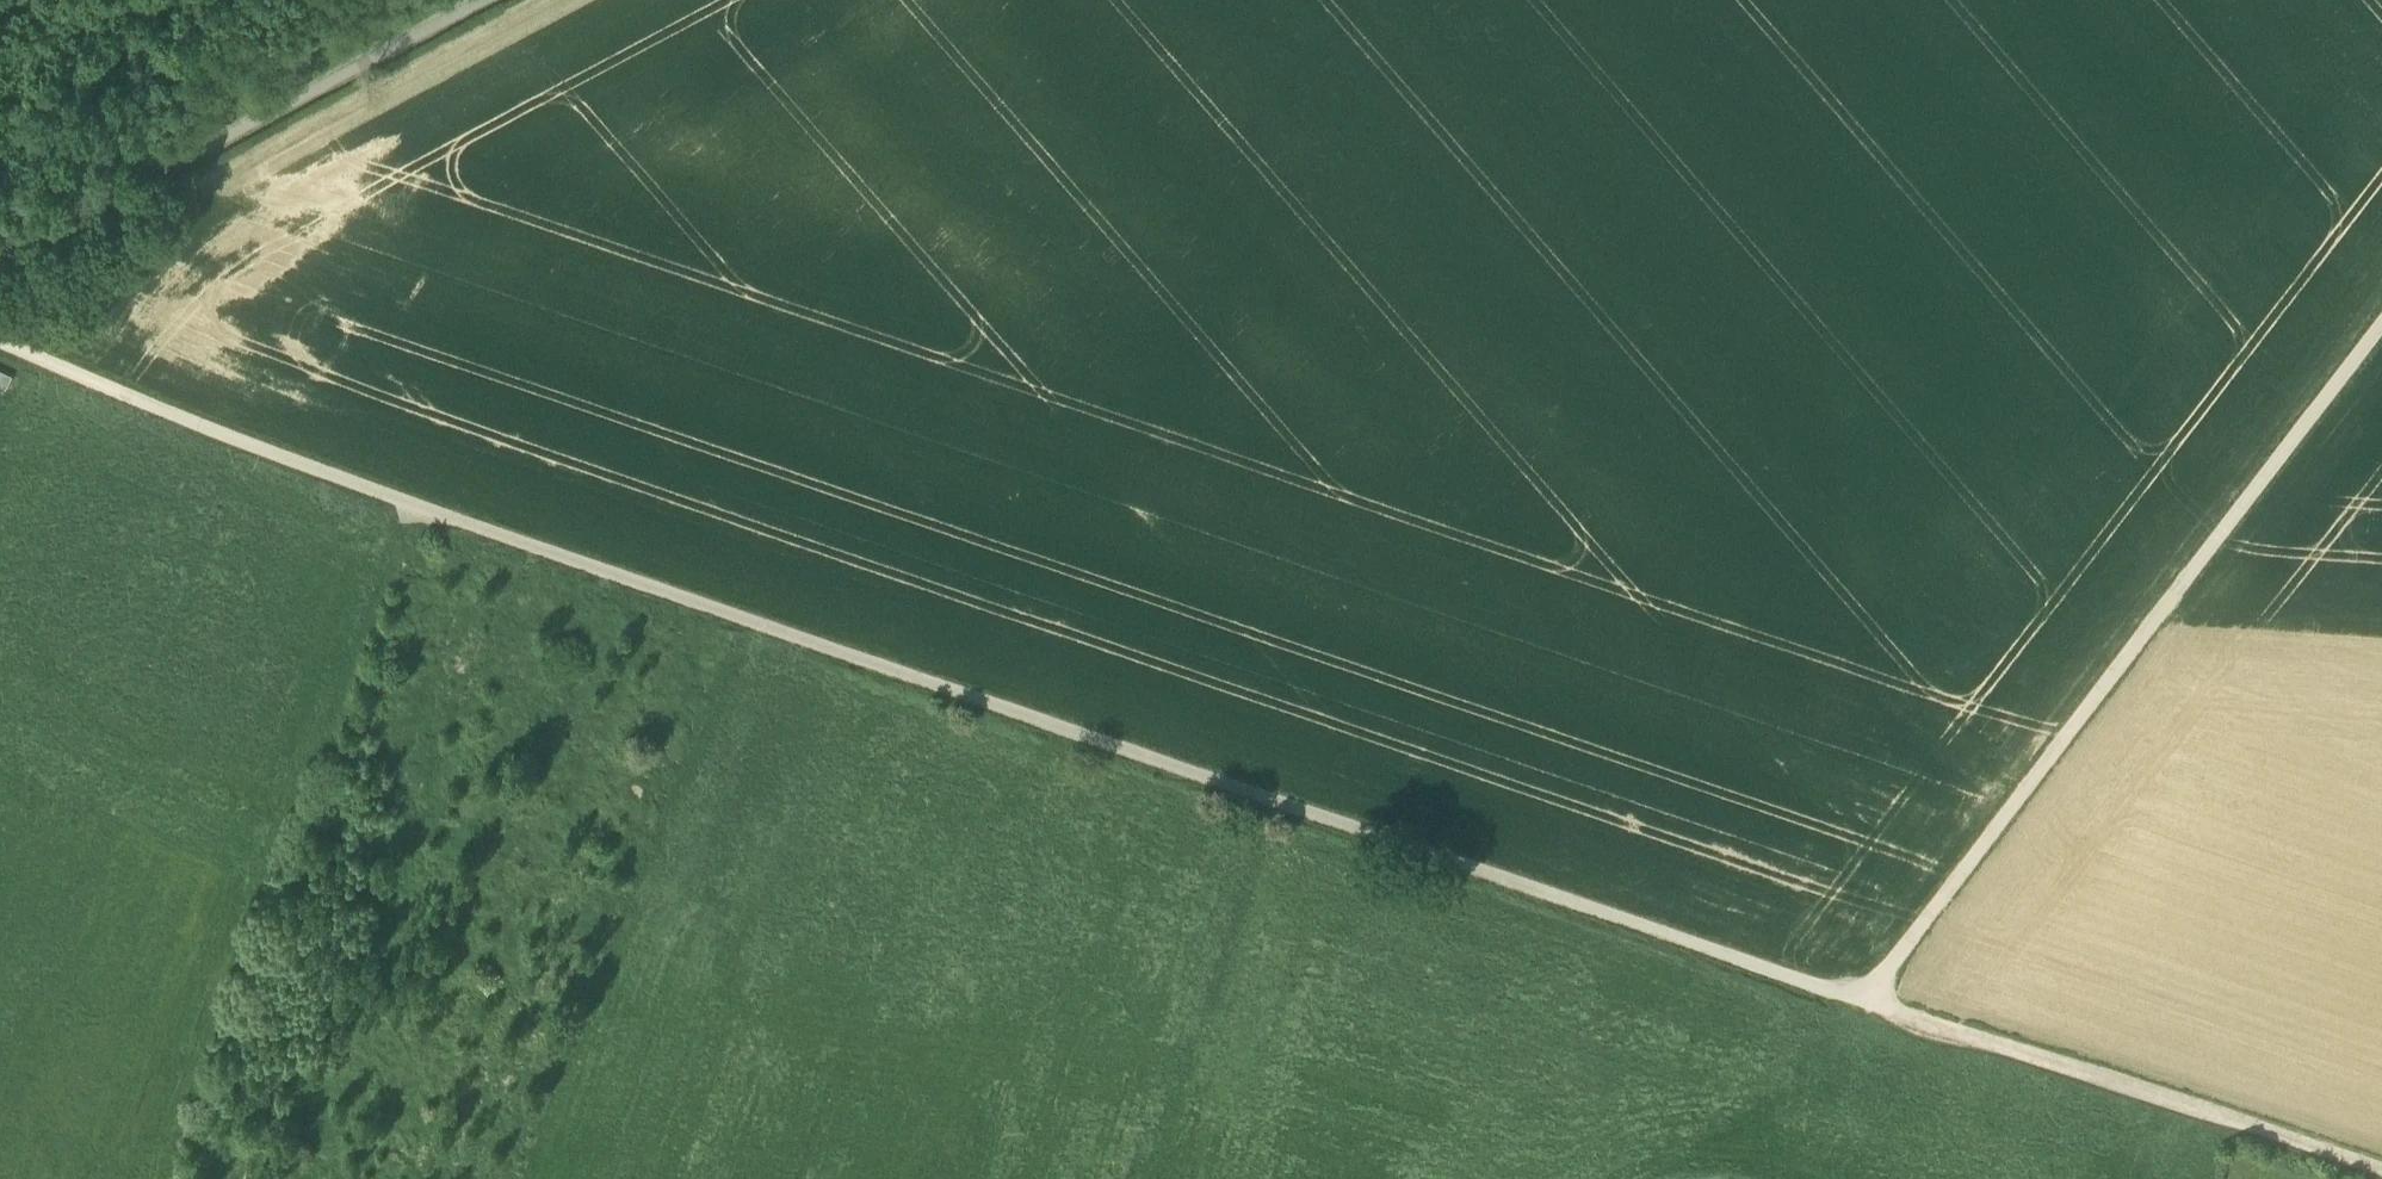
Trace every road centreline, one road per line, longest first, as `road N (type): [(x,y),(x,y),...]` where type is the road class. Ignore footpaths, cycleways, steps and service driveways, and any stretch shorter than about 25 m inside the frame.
road 1 (track): [(1843,987),(250,457),(0,338)]
road 2 (unclassified): [(2381,311),(1843,987),(2381,1168)]

